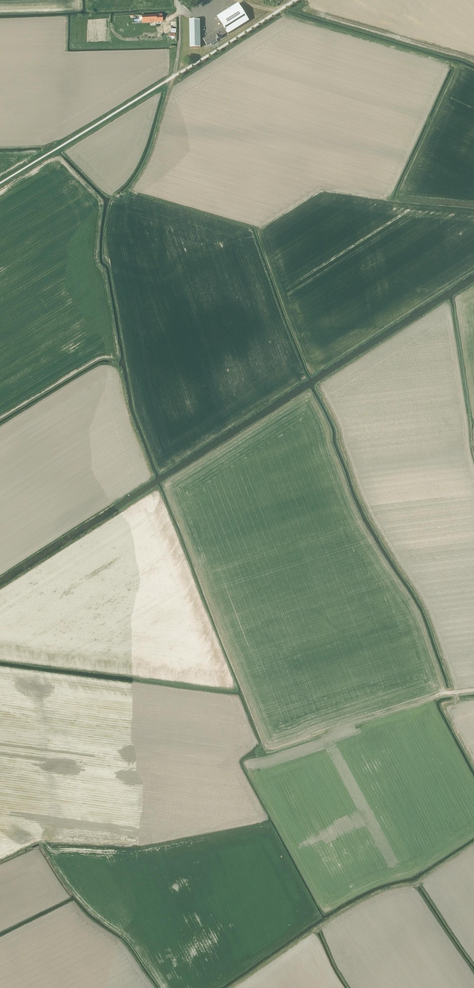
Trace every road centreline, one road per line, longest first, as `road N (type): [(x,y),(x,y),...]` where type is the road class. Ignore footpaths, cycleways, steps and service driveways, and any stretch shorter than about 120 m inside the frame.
road 1 (track): [(243,0),(456,66)]

